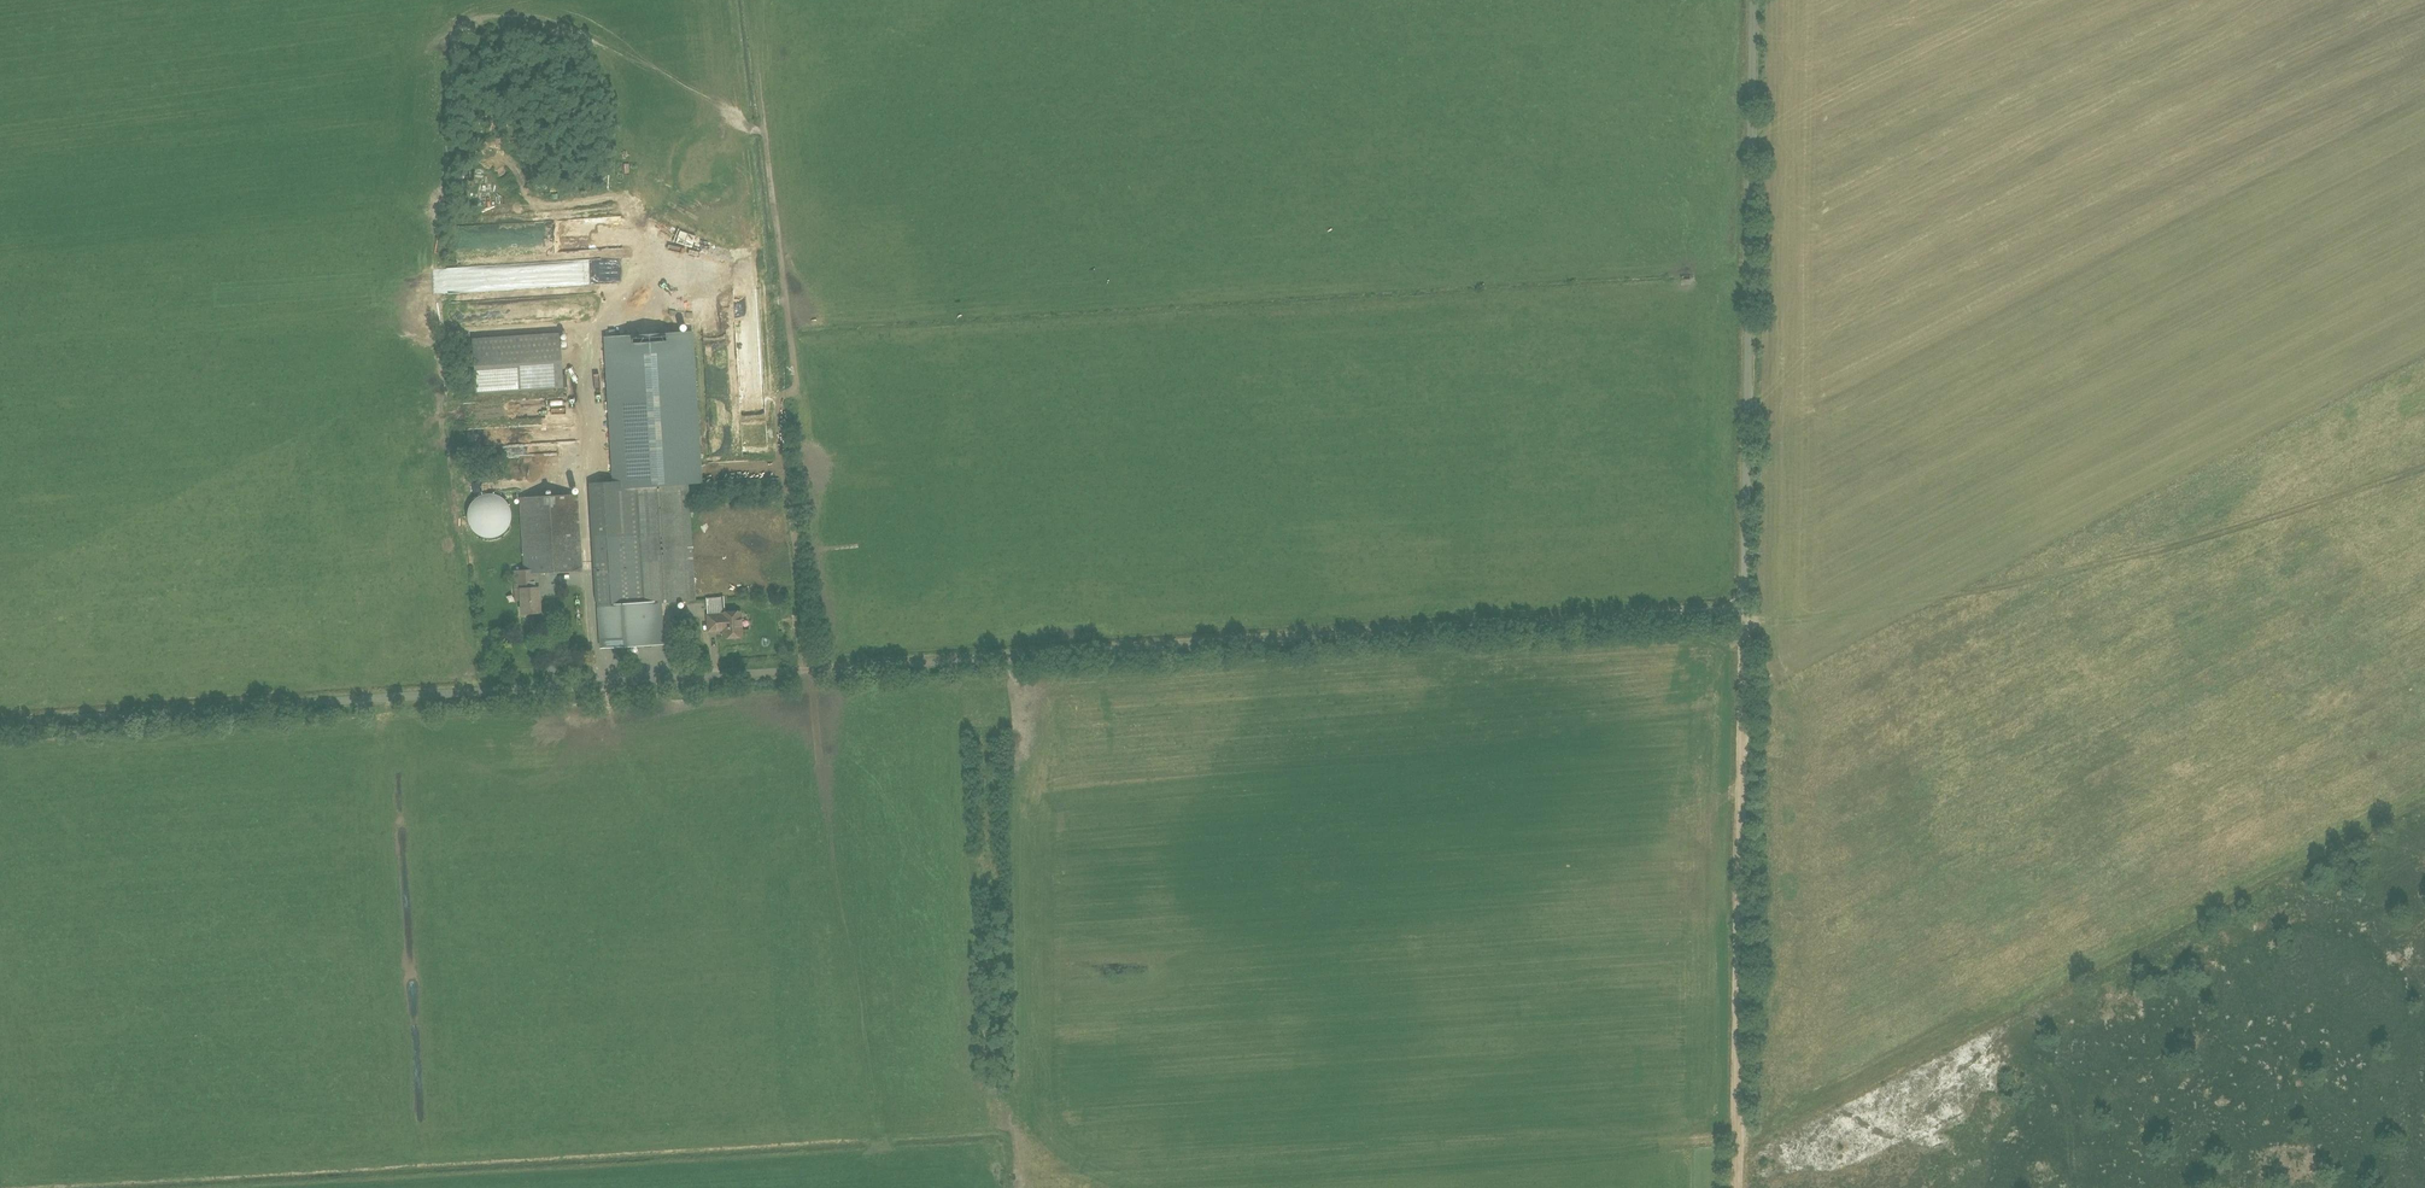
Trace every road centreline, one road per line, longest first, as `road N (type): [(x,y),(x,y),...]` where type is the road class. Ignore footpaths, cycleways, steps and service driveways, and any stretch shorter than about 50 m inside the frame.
road 1 (unclassified): [(0,721),(582,675),(1745,609),(1755,0)]
road 2 (track): [(1736,1187),(1745,609)]

